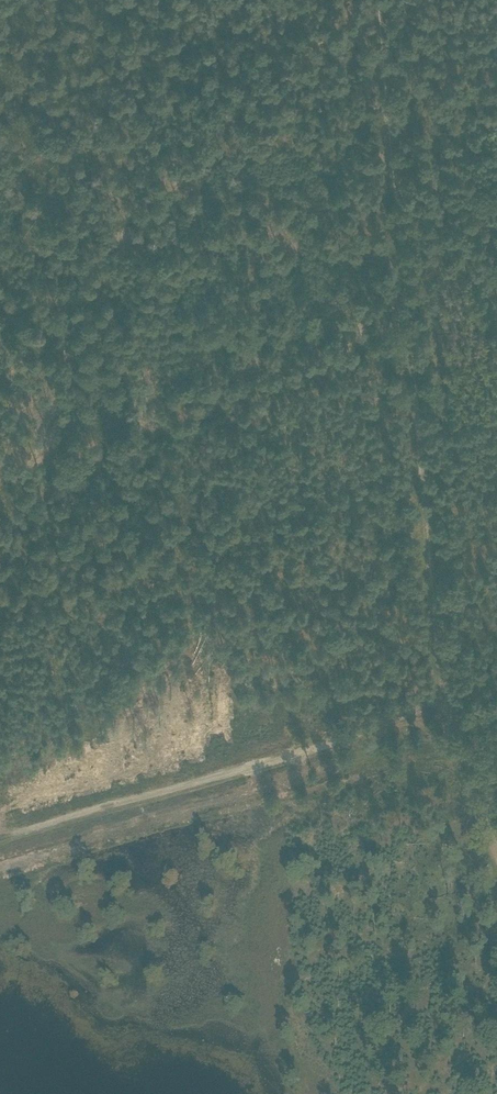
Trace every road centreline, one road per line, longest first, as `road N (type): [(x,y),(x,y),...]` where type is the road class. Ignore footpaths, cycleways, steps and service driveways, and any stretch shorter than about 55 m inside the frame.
road 1 (track): [(444,705),(377,0)]
road 2 (track): [(0,836),(444,705)]
road 3 (track): [(496,856),(444,705)]

